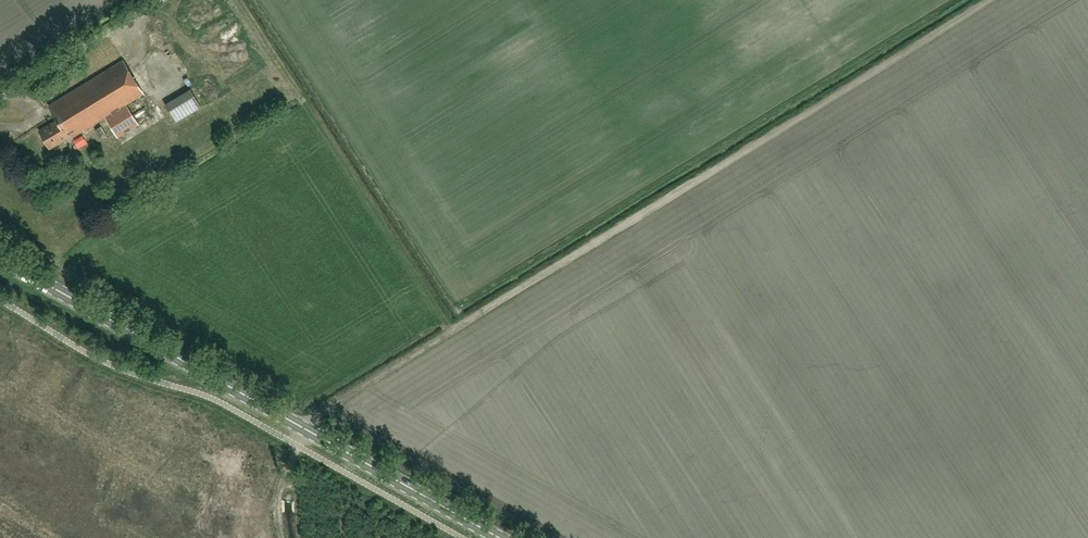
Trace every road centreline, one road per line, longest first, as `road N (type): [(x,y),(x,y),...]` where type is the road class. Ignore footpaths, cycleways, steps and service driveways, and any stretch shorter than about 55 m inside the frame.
road 1 (primary): [(508,537),(0,255)]

